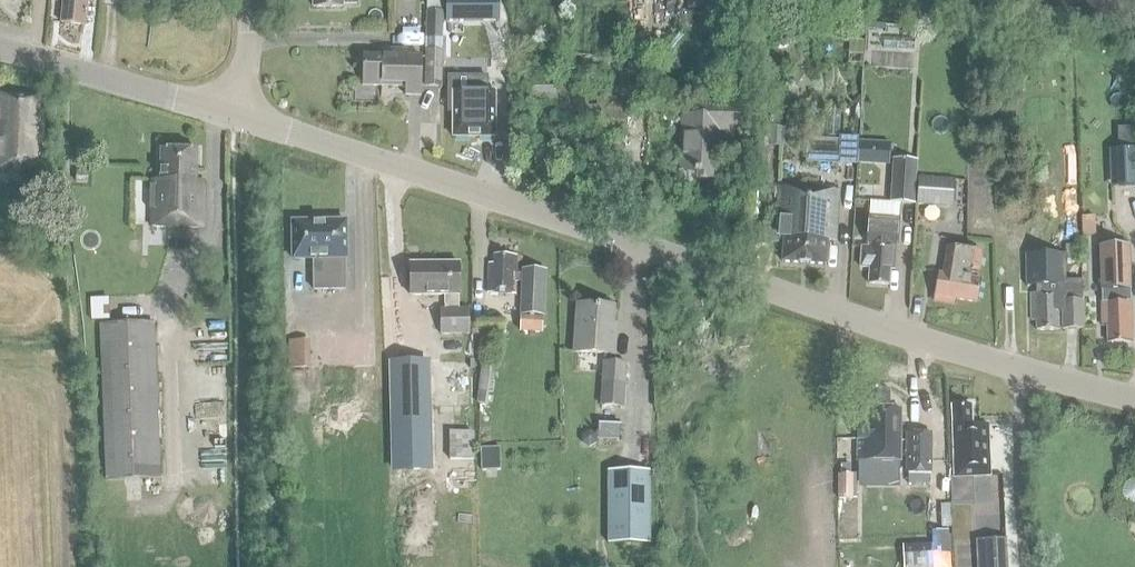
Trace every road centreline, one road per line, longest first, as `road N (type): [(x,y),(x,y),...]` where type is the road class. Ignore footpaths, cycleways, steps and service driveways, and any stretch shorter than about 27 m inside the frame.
road 1 (tertiary): [(1134,402),(234,118)]
road 2 (tertiary): [(234,118),(0,51)]
road 3 (track): [(1013,369),(1022,566)]

